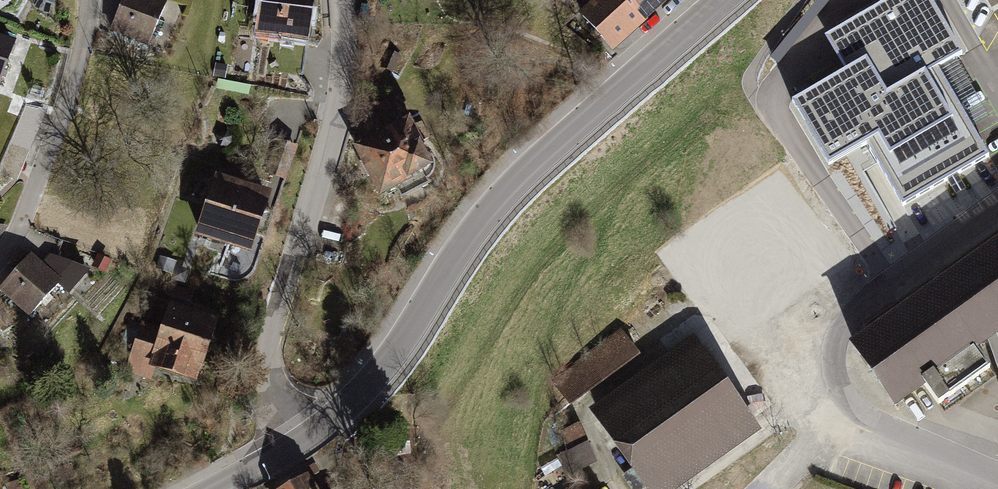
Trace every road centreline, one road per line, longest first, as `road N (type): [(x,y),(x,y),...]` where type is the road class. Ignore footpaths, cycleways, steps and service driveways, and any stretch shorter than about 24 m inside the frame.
road 1 (tertiary): [(302,441),(391,360),(508,193),(722,0)]
road 2 (residential): [(339,0),(345,75),(267,361),(280,413),(302,441)]
road 3 (residential): [(997,475),(872,425),(831,382),(828,353),(834,335),(860,312),(997,211)]
road 4 (residential): [(0,254),(21,227),(87,37),(88,0)]
road 5 (track): [(686,488),(831,382)]

